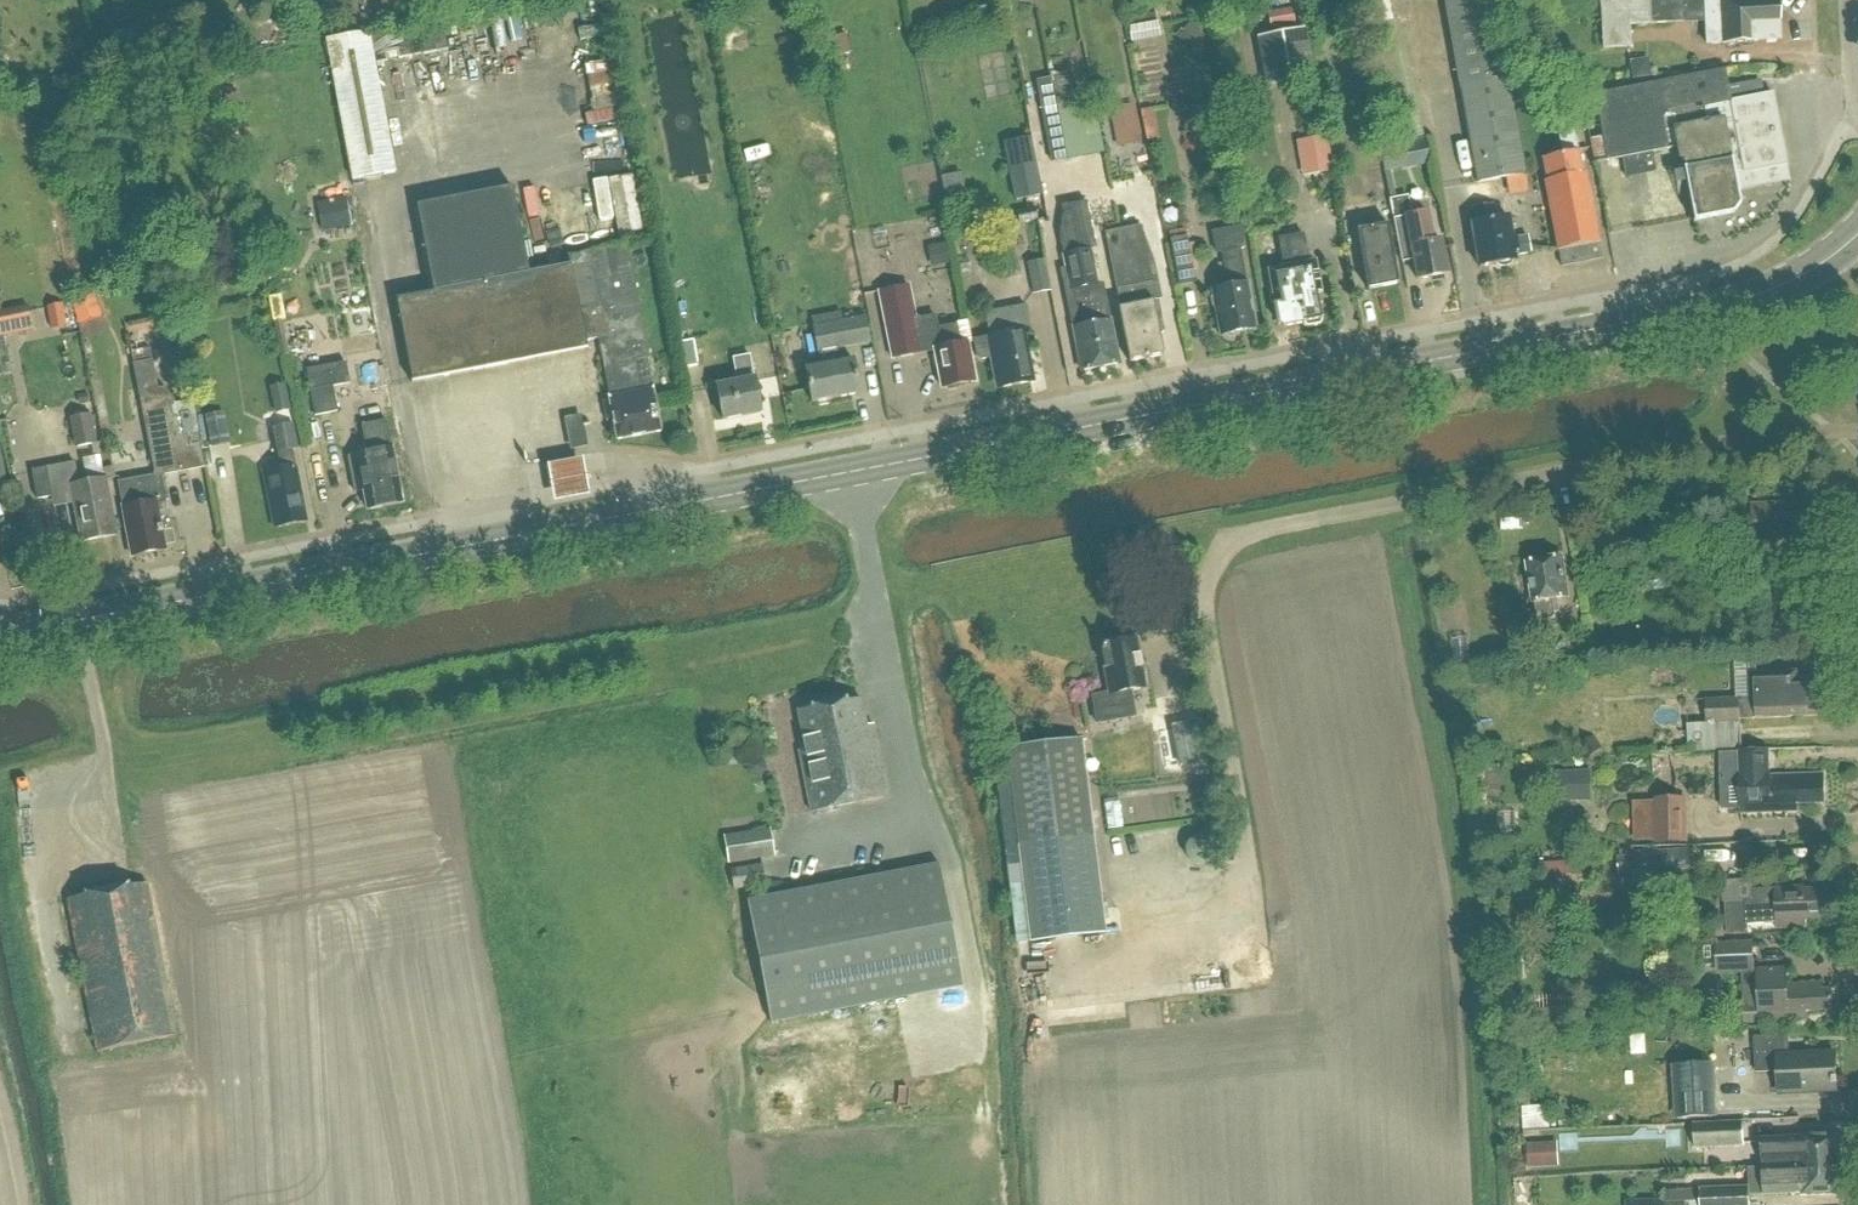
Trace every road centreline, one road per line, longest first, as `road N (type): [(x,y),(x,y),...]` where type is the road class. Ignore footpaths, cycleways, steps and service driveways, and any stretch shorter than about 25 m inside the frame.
road 1 (secondary): [(0,637),(1732,304),(1806,276),(1857,236)]
road 2 (unclassified): [(1204,609),(1237,535),(1857,431)]

